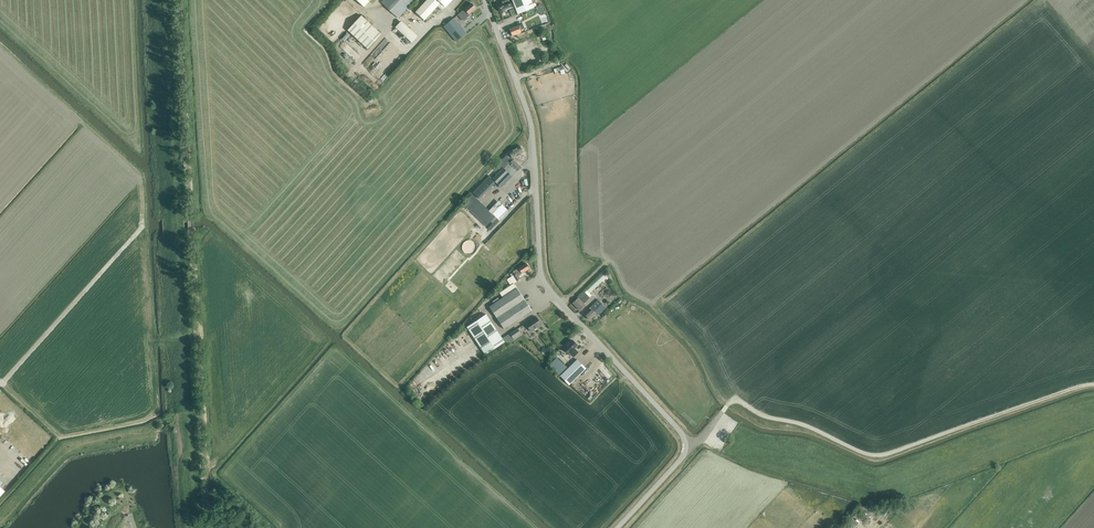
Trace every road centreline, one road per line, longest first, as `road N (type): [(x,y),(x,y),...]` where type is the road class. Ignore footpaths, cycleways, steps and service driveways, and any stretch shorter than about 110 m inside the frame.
road 1 (unclassified): [(618,527),(681,459),(684,436),(542,277),(530,129),(485,0)]
road 2 (track): [(1093,385),(883,456),(764,418),(734,398),(685,446)]
road 3 (track): [(205,468),(327,341)]
road 4 (track): [(332,0),(307,33),(342,82),(365,104),(373,100)]

